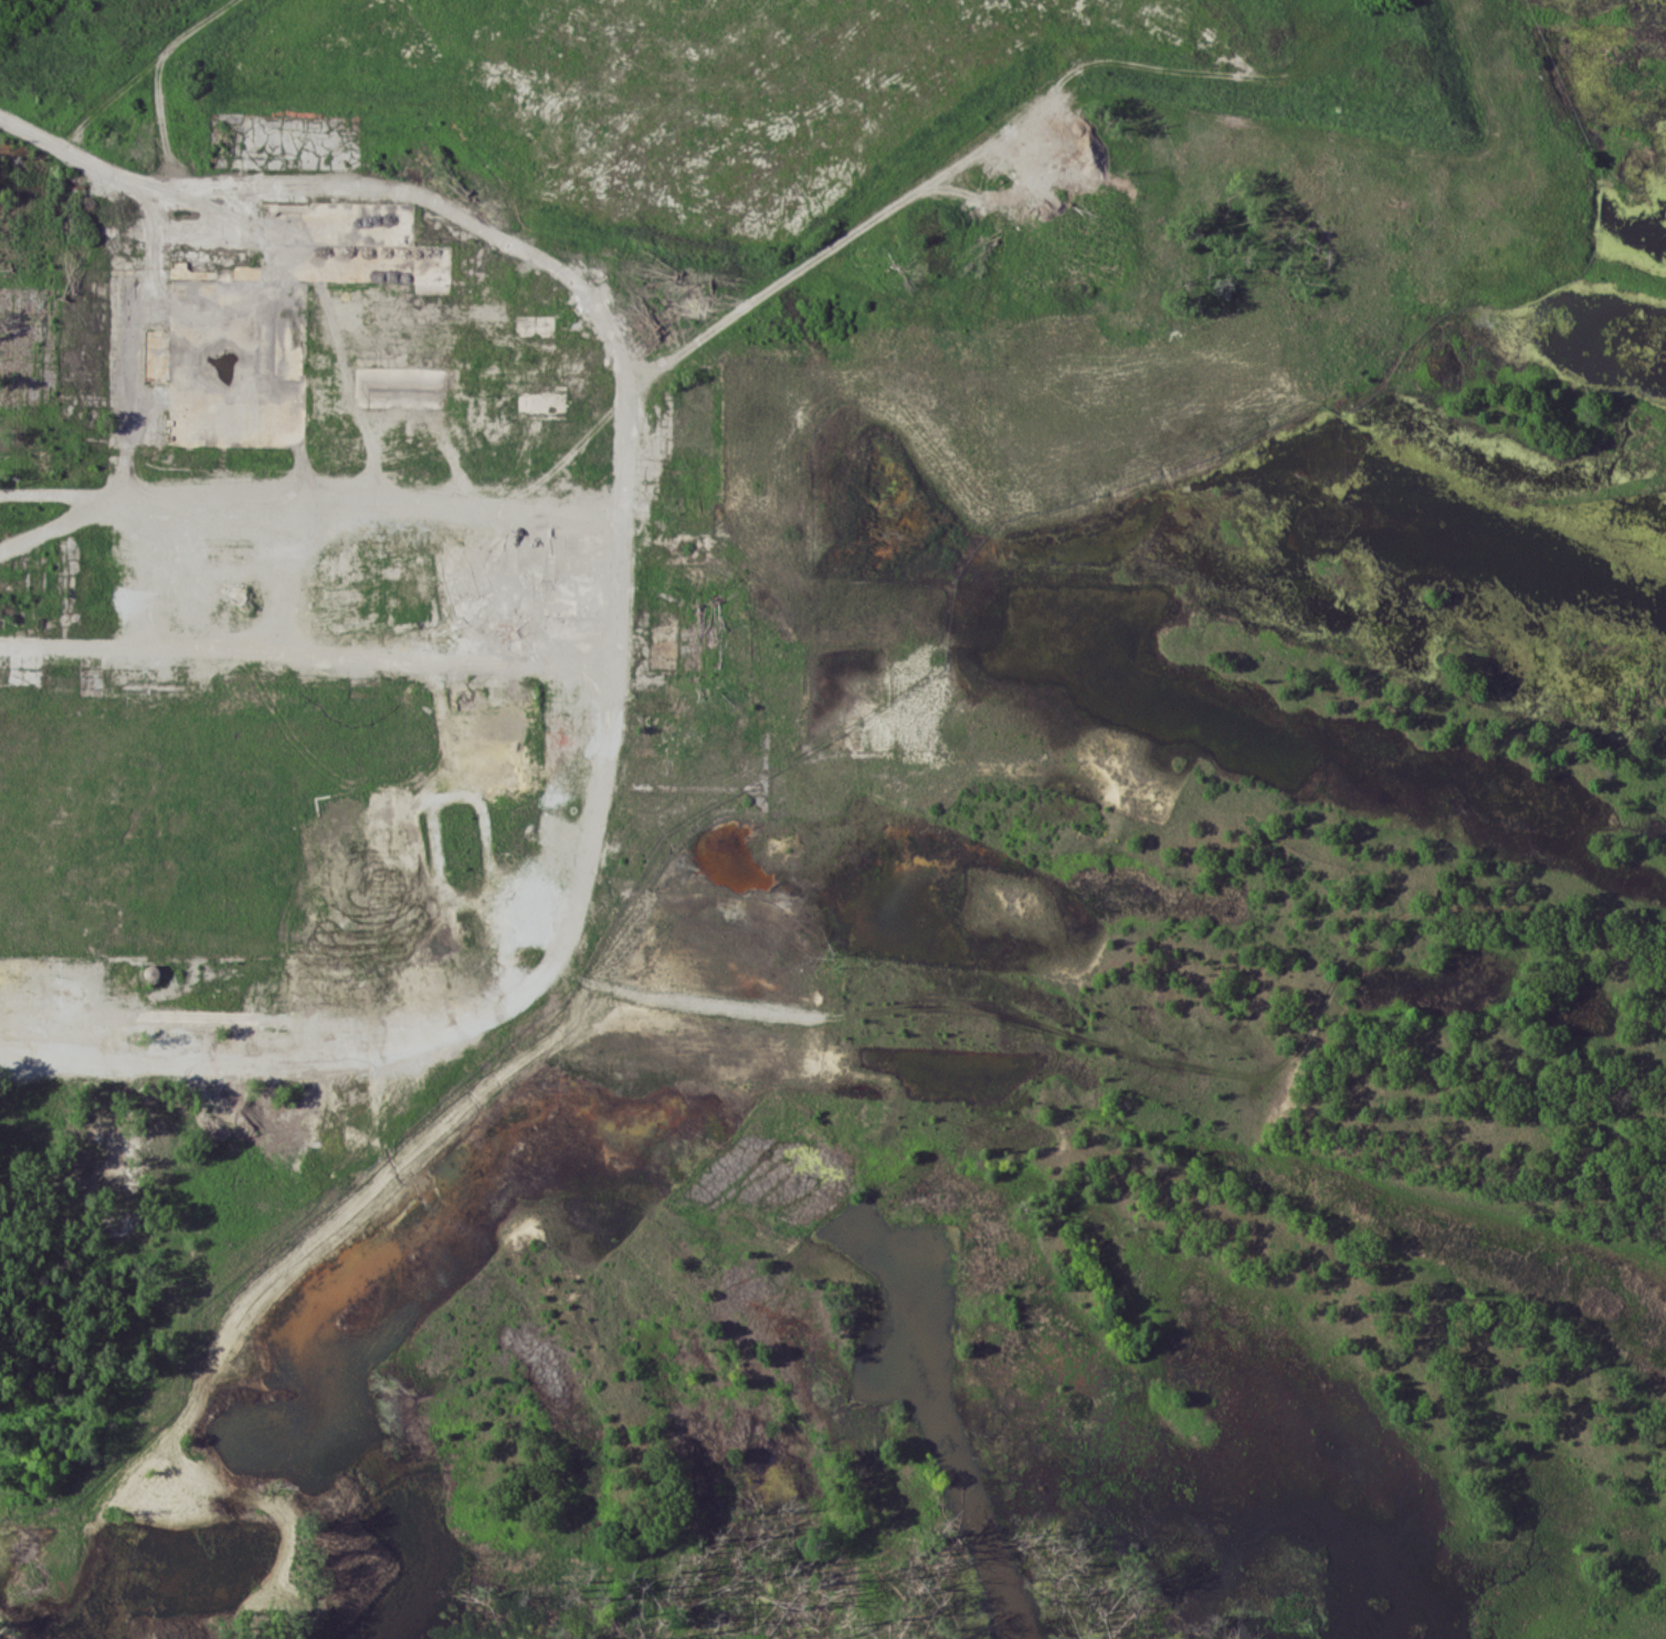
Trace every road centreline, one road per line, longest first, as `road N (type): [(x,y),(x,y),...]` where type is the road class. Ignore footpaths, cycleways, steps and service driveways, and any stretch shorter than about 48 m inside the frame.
road 1 (track): [(0,1070),(455,1054),(574,913),(603,864),(621,763),(612,501)]
road 2 (track): [(52,144),(230,0)]

